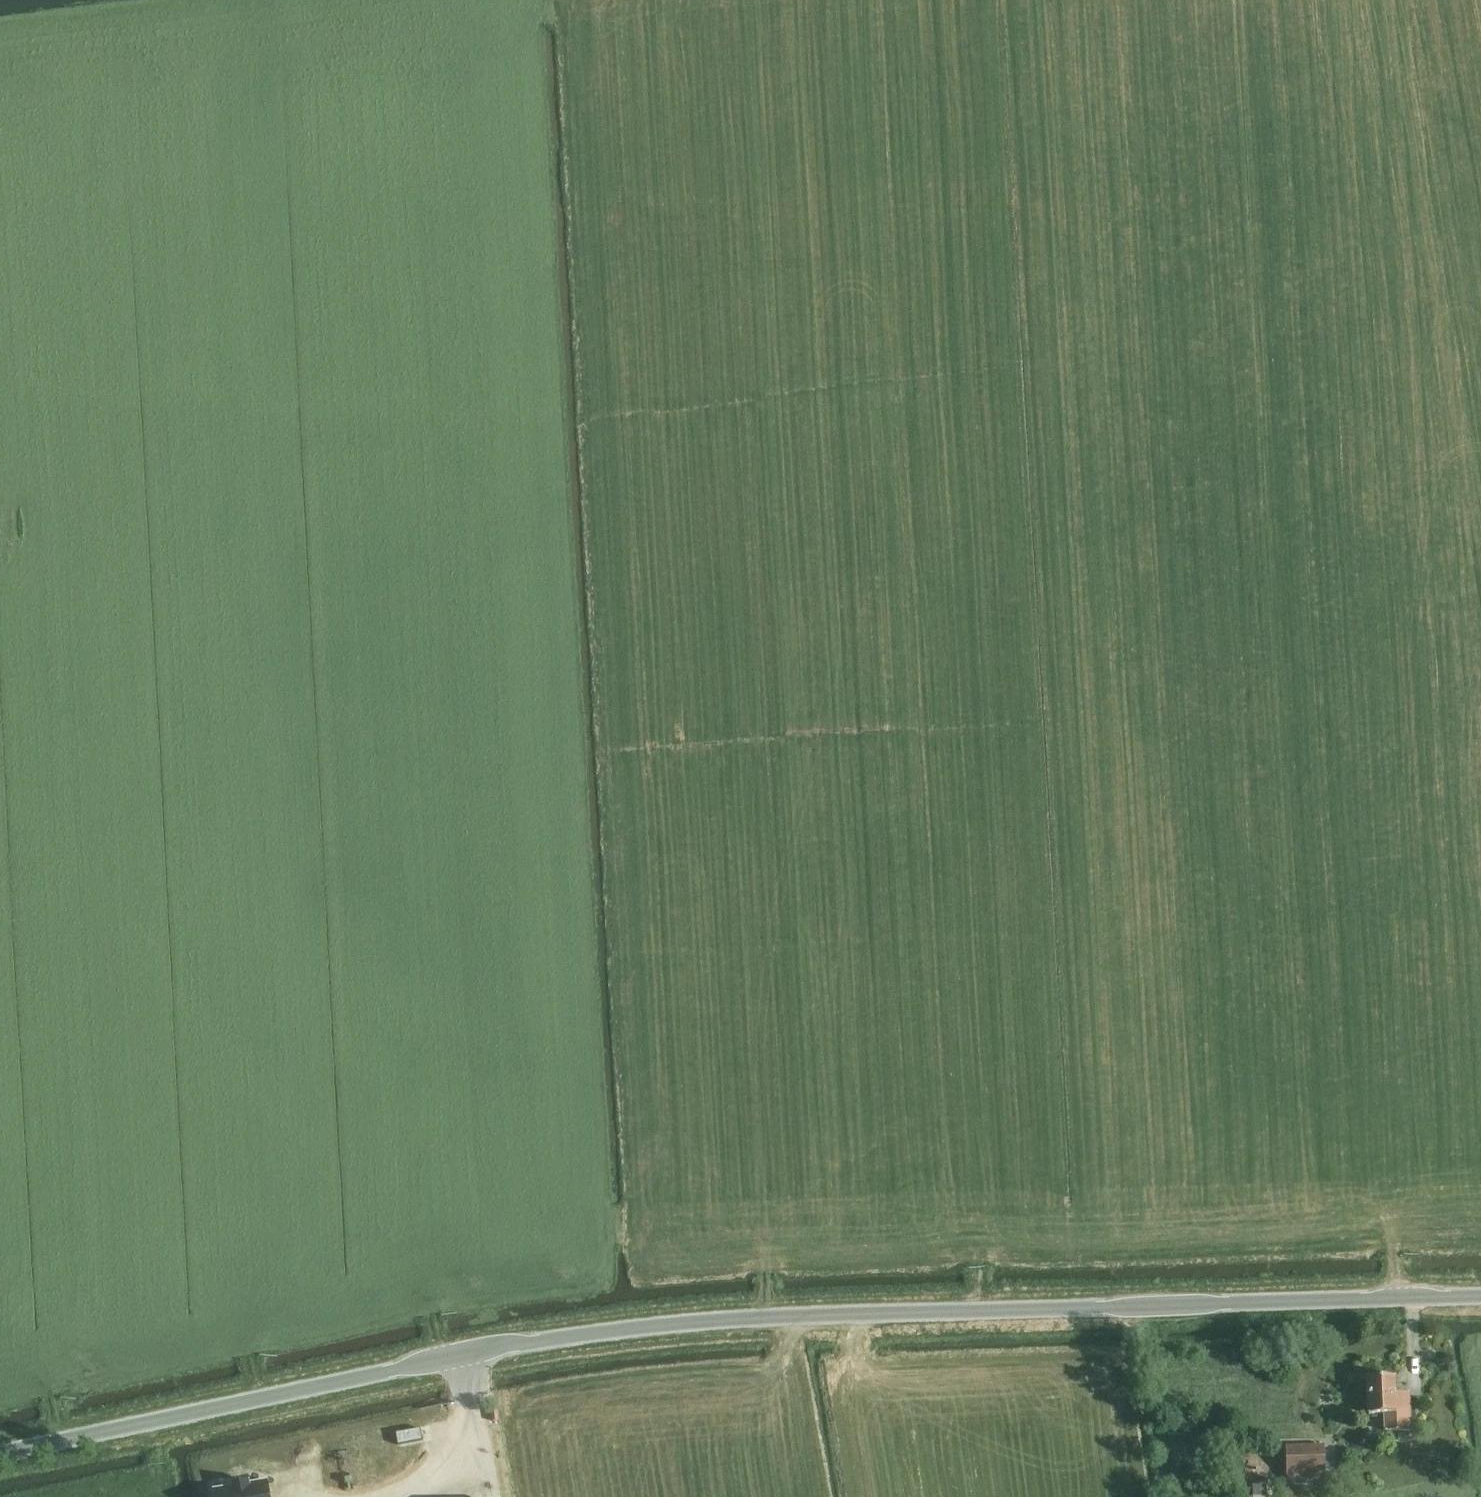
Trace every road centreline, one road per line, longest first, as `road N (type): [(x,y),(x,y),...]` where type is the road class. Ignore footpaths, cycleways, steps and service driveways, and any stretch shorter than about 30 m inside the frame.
road 1 (unclassified): [(0,1454),(488,1353),(660,1327),(834,1310),(1480,1294)]

